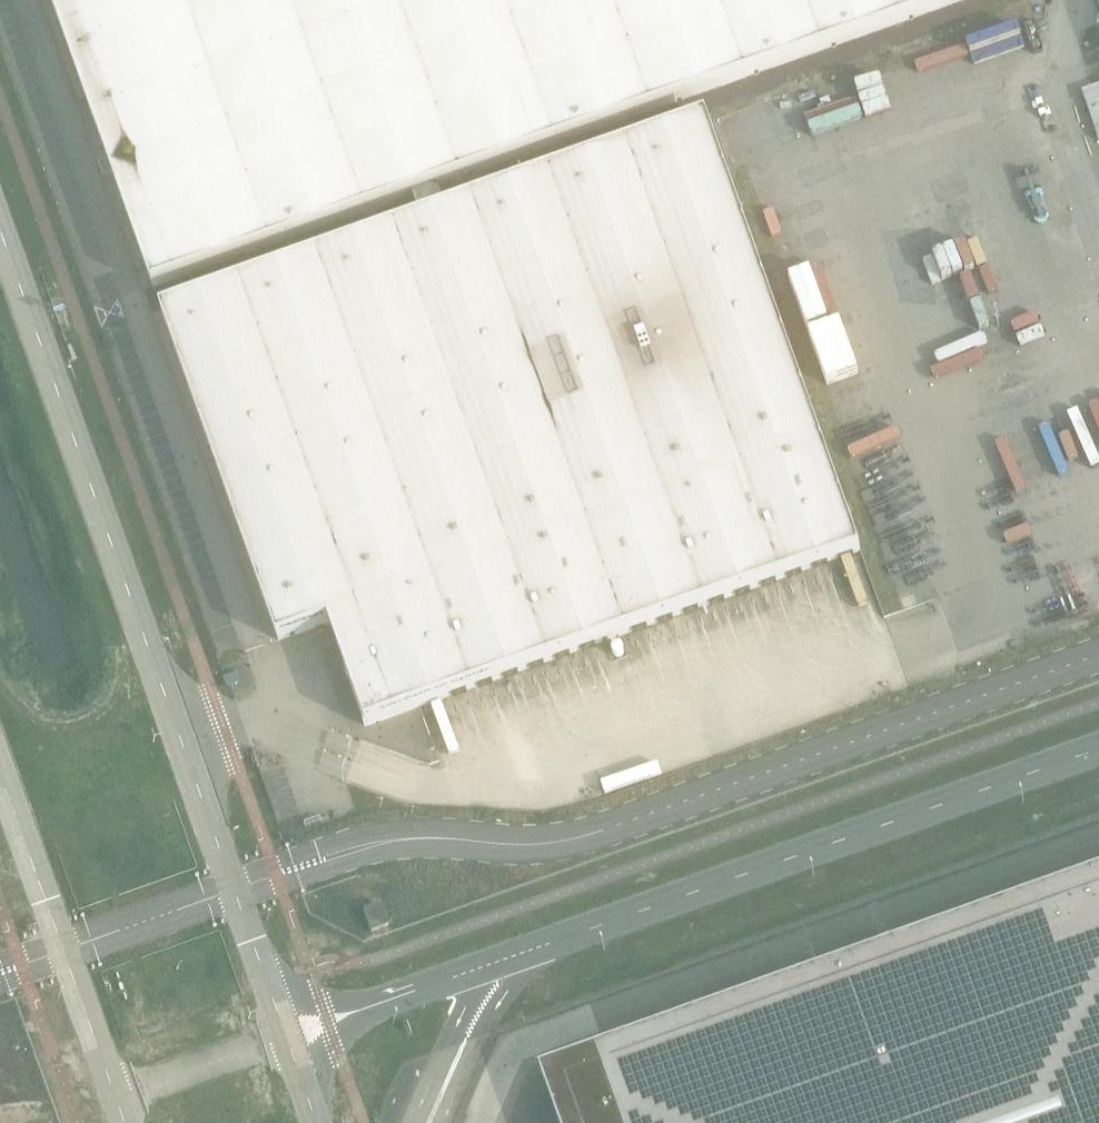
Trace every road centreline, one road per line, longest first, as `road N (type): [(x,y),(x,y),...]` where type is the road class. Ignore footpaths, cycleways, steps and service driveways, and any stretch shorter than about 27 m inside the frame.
road 1 (unclassified): [(284,1036),(1098,749)]
road 2 (tertiary): [(284,1036),(0,233)]
road 3 (tertiary): [(0,778),(126,1122)]

